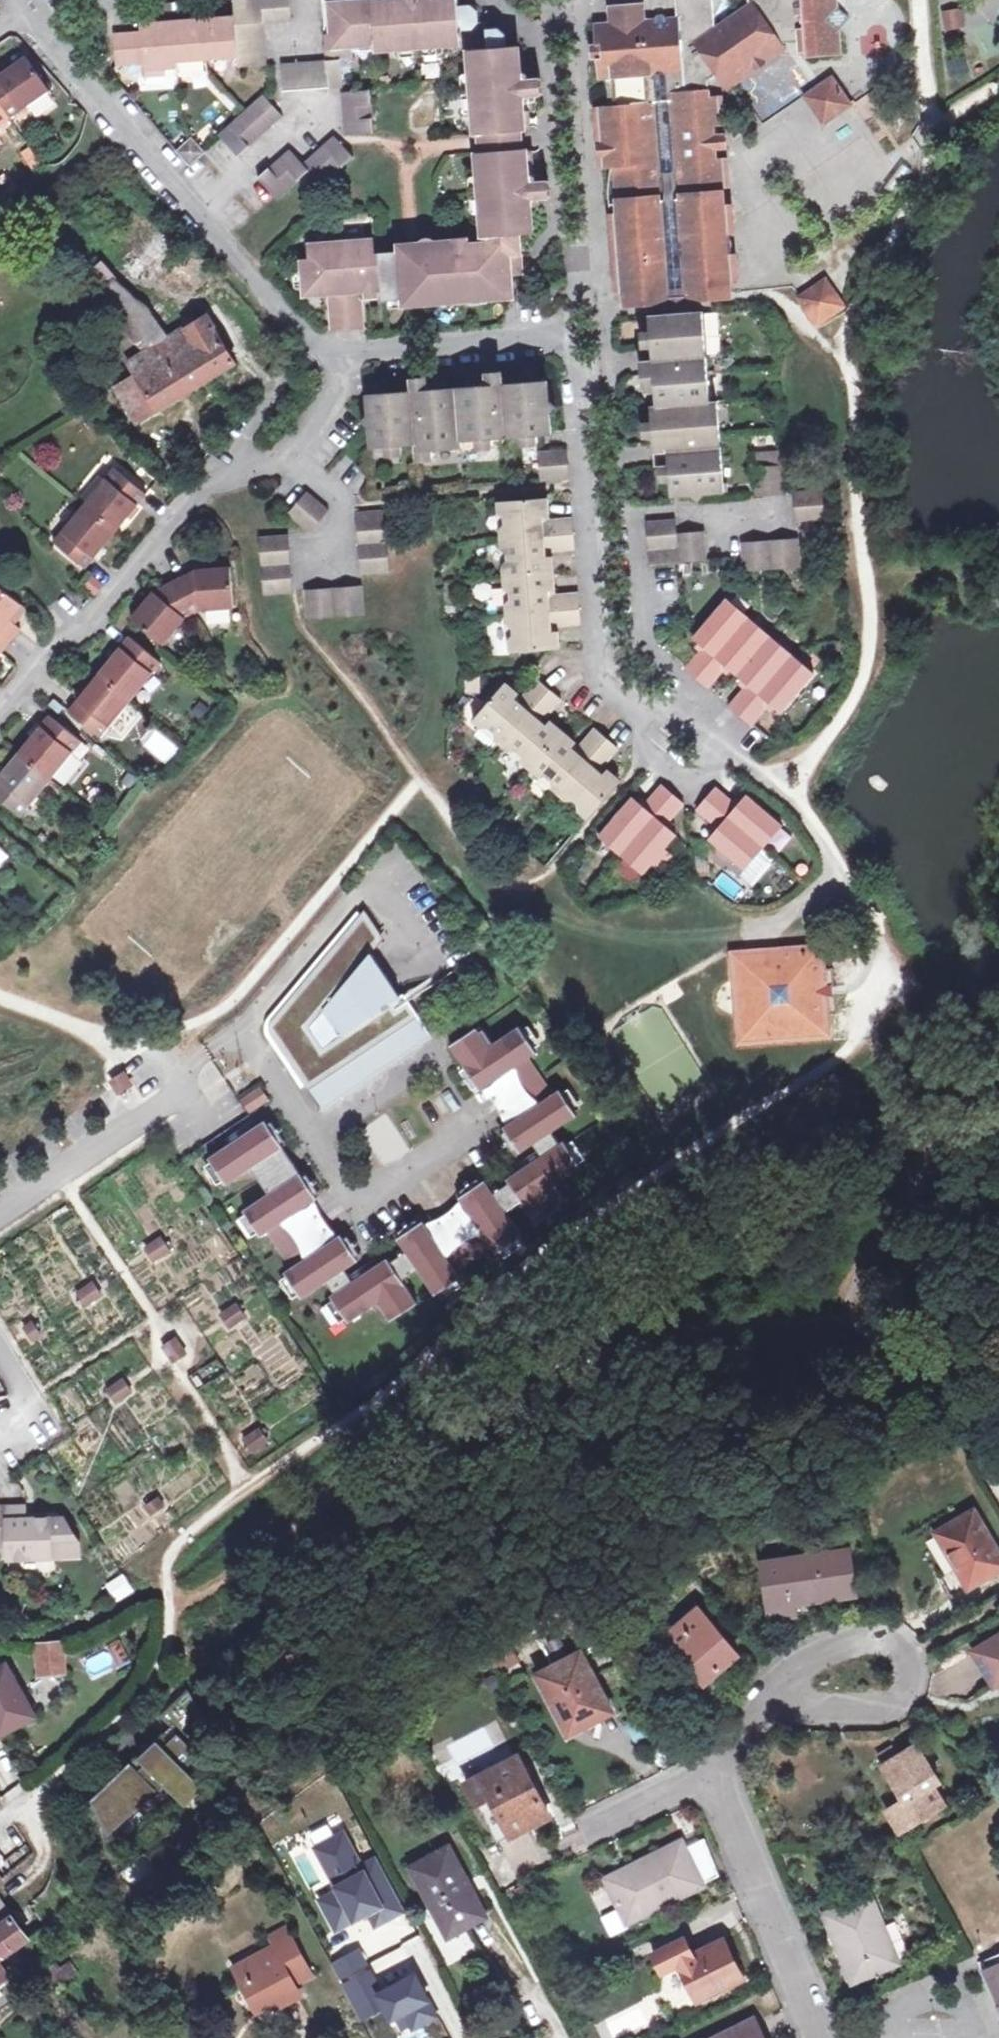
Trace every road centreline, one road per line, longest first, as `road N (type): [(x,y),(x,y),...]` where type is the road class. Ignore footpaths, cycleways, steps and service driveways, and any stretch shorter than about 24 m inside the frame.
road 1 (residential): [(319,349),(589,337),(621,650),(779,791)]
road 2 (residential): [(0,714),(51,654),(249,463),(325,373),(319,349)]
road 3 (residential): [(45,0),(319,349)]
road 4 (residential): [(246,1030),(379,866),(433,957)]
road 5 (residential): [(0,1206),(173,1096),(178,1072),(246,1030)]
road 6 (residential): [(763,1707),(870,1711),(898,1699),(907,1675),(901,1651),(877,1640),(835,1648),(792,1672)]
road 7 (residential): [(821,2037),(709,1776)]
road 8 (residential): [(311,1134),(356,1206),(469,1127)]
road 9 (residential): [(0,1821),(158,1678)]
road 10 (residential): [(311,1134),(429,1053)]
road 11 (residential): [(246,1030),(311,1134)]

